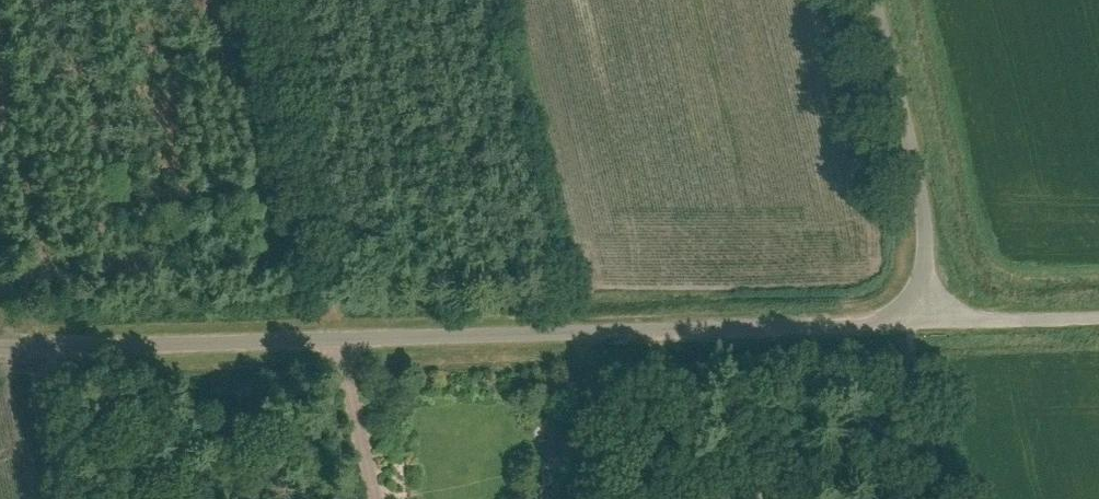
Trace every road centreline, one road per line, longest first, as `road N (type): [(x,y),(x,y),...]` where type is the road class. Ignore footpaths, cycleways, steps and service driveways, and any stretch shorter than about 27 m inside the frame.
road 1 (unclassified): [(0,344),(907,323)]
road 2 (track): [(339,337),(264,0)]
road 3 (unclassified): [(907,323),(922,226),(872,0)]
road 4 (unclassified): [(907,323),(1098,318)]

